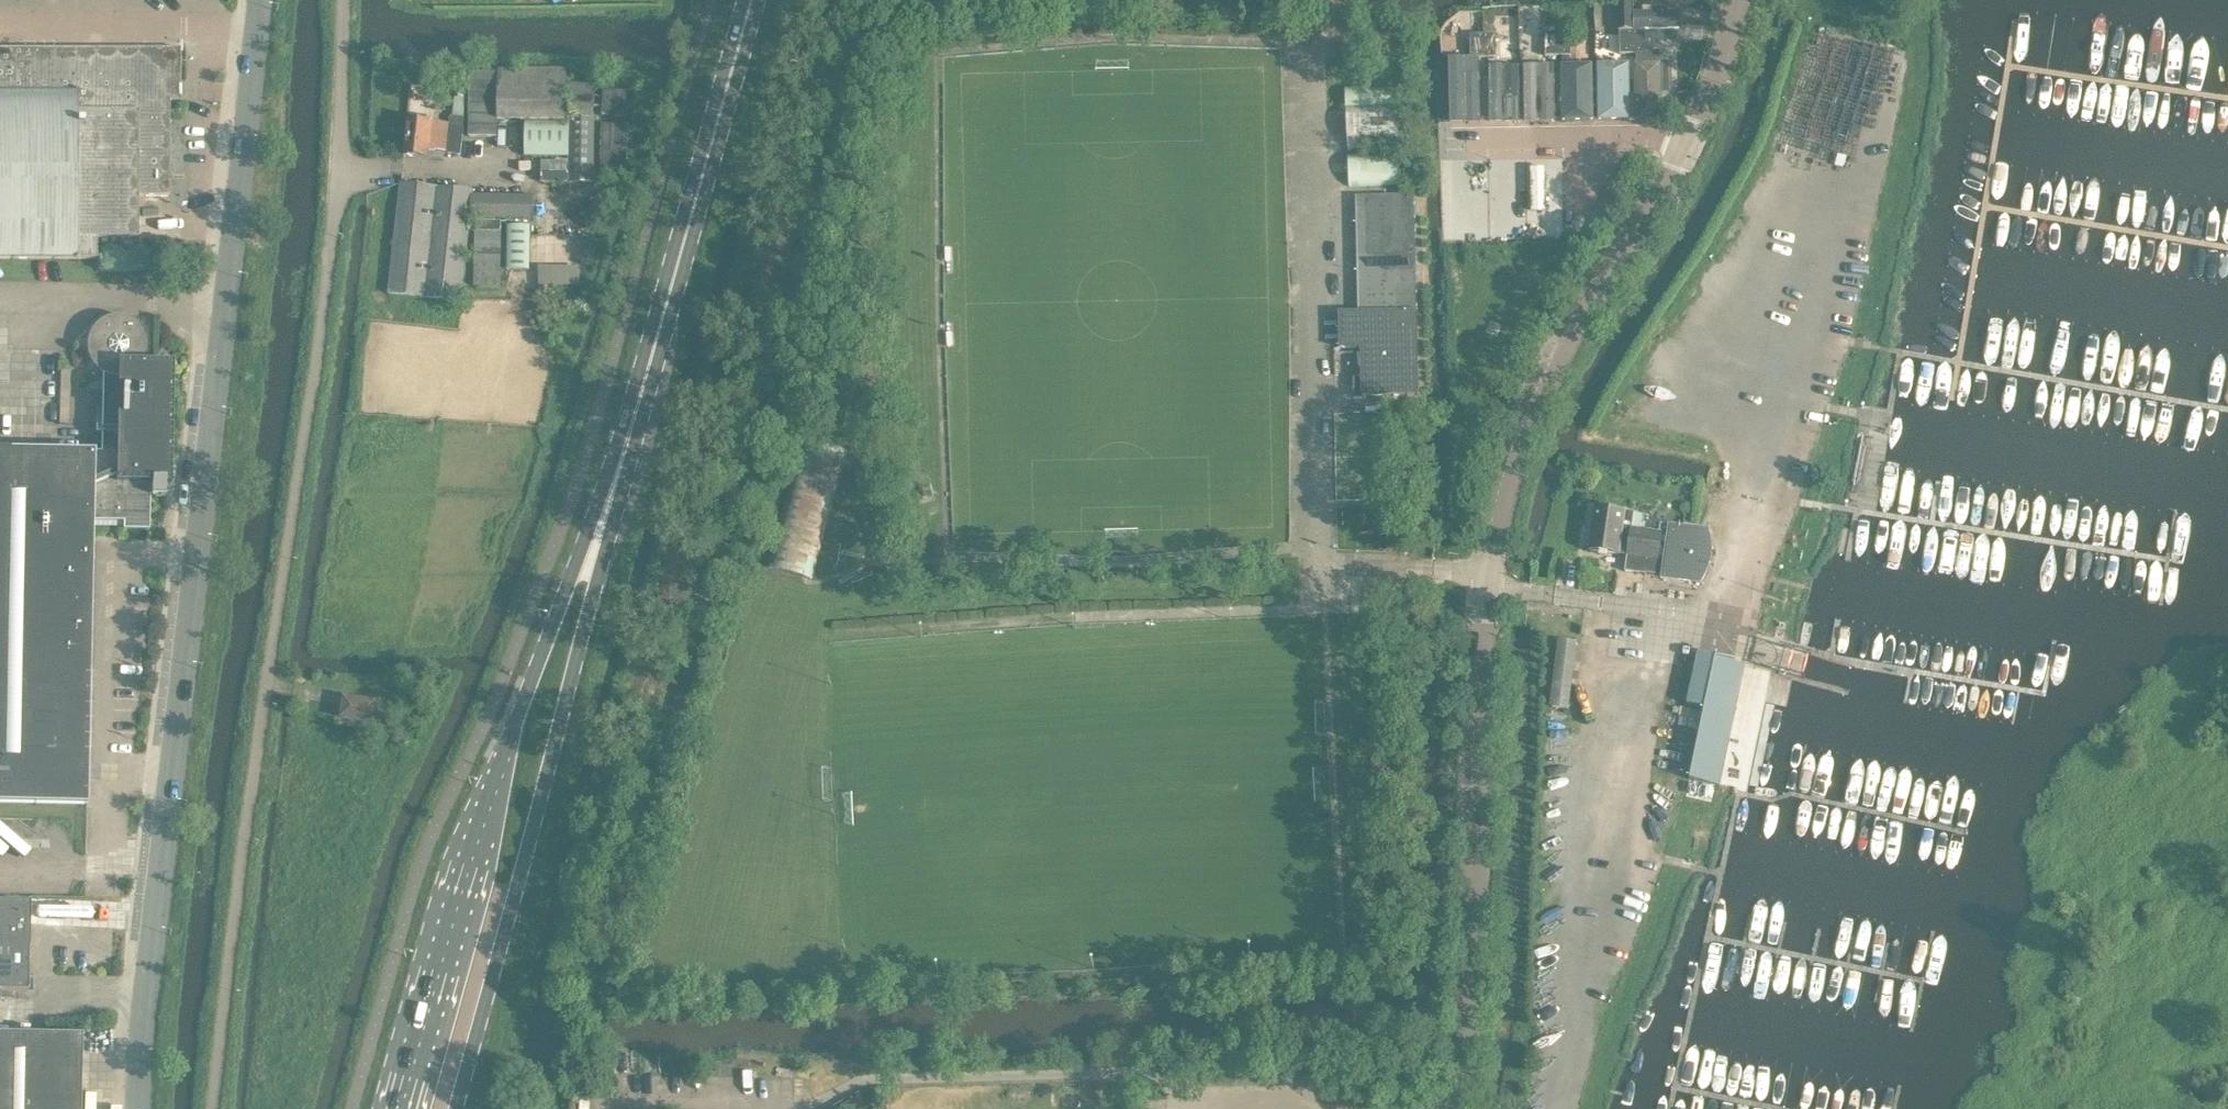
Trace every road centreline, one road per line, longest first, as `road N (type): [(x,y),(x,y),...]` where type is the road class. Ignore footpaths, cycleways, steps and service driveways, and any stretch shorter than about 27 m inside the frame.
road 1 (unclassified): [(213,1108),(253,774),(331,252),(343,0)]
road 2 (unclassified): [(138,1108),(260,0)]
road 3 (unclassified): [(1444,1108),(1471,987),(1485,621),(1504,507),(1565,348),(1688,143)]
road 4 (primary): [(622,450),(528,684),(397,1108)]
road 5 (primary): [(455,1108),(614,524),(622,450)]
road 6 (primary): [(622,450),(750,0)]
road 7 (residential): [(1688,143),(1653,136),(1472,140)]
road 8 (unclassified): [(1688,143),(1737,0)]

